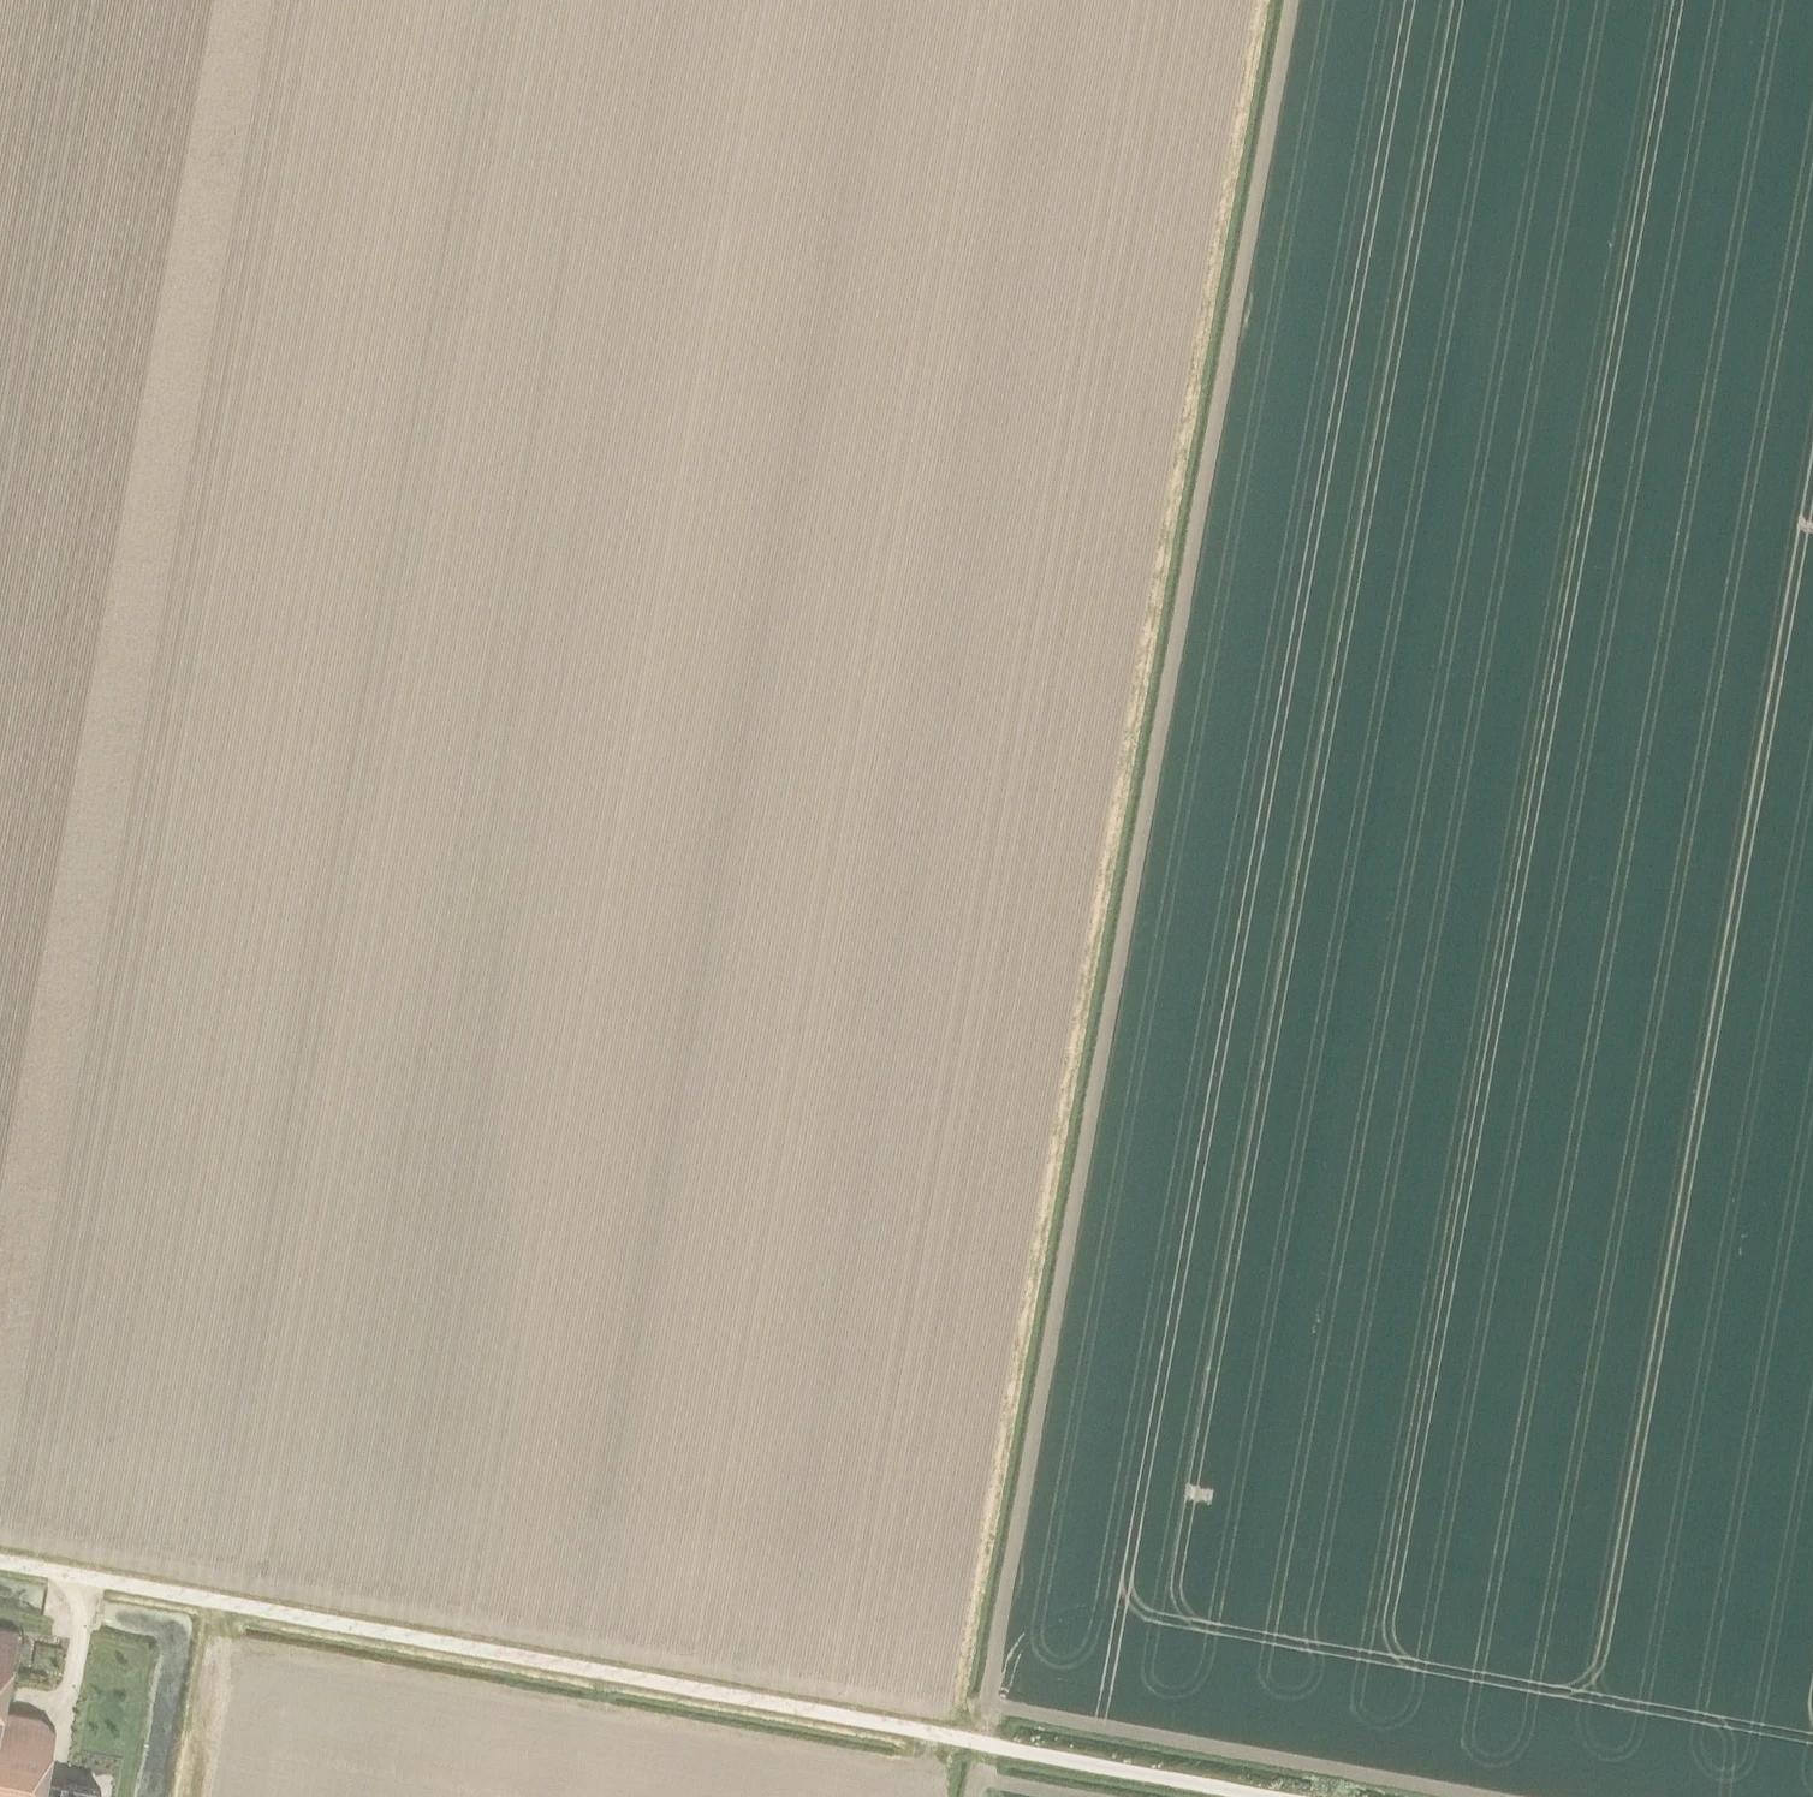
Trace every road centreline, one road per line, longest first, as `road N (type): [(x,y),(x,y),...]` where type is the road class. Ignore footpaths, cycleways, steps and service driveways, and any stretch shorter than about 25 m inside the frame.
road 1 (unclassified): [(1269,1796),(0,1564)]

